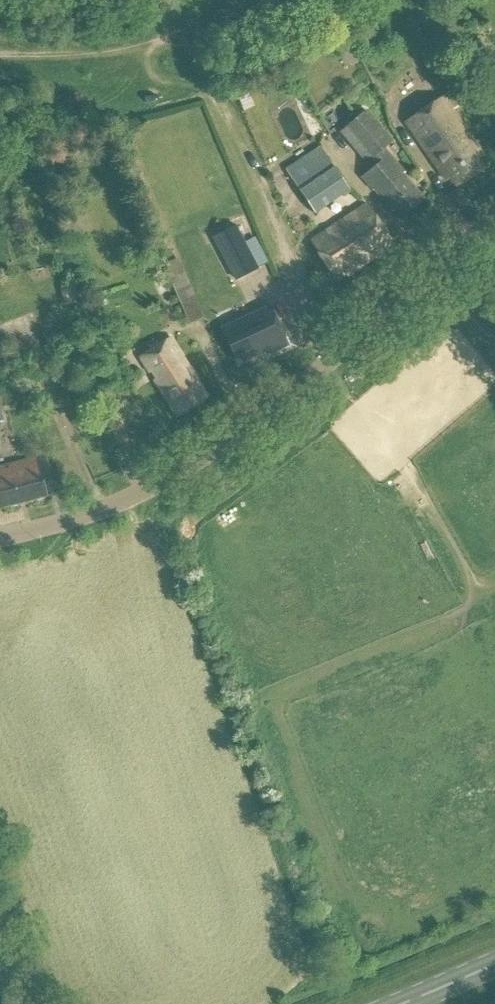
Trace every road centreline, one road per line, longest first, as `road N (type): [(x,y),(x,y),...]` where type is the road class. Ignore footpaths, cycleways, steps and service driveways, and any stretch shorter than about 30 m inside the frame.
road 1 (unclassified): [(0,538),(82,518),(164,484),(290,395),(494,216)]
road 2 (track): [(184,26),(332,356)]
road 3 (track): [(283,0),(184,26),(0,49)]

